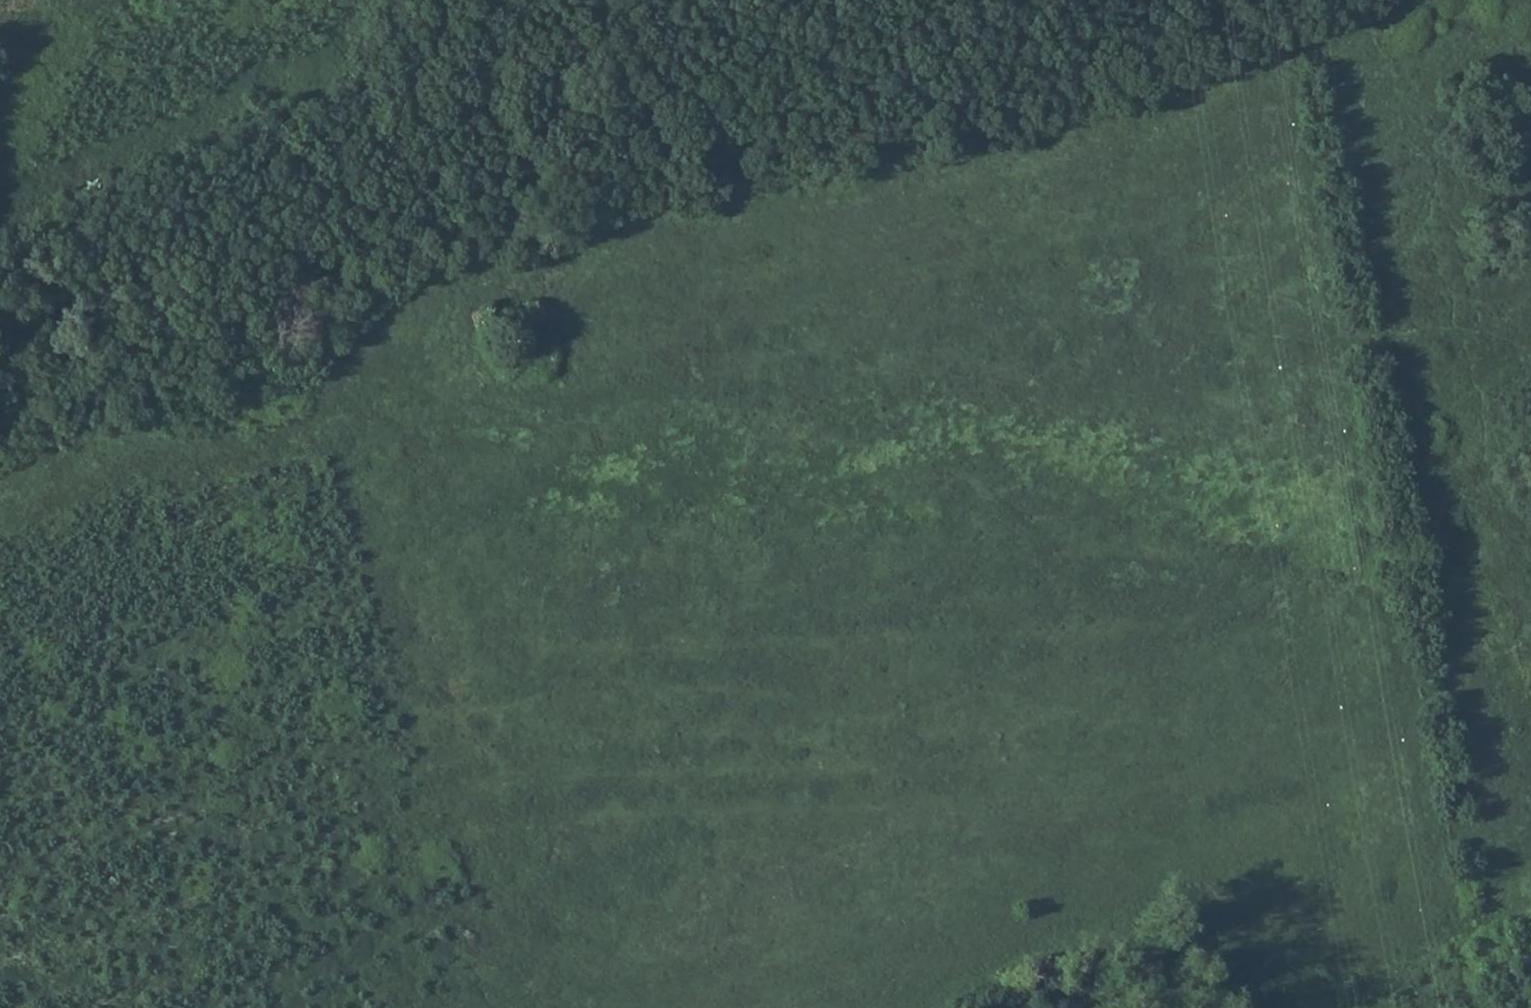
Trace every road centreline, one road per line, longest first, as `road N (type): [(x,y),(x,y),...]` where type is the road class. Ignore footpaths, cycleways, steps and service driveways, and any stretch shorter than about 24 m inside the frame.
road 1 (track): [(1530,663),(1135,787),(959,802),(522,816),(200,889),(49,959),(0,964)]
road 2 (track): [(1492,676),(1404,679),(1365,649),(1337,552),(1315,360),(1226,87)]

